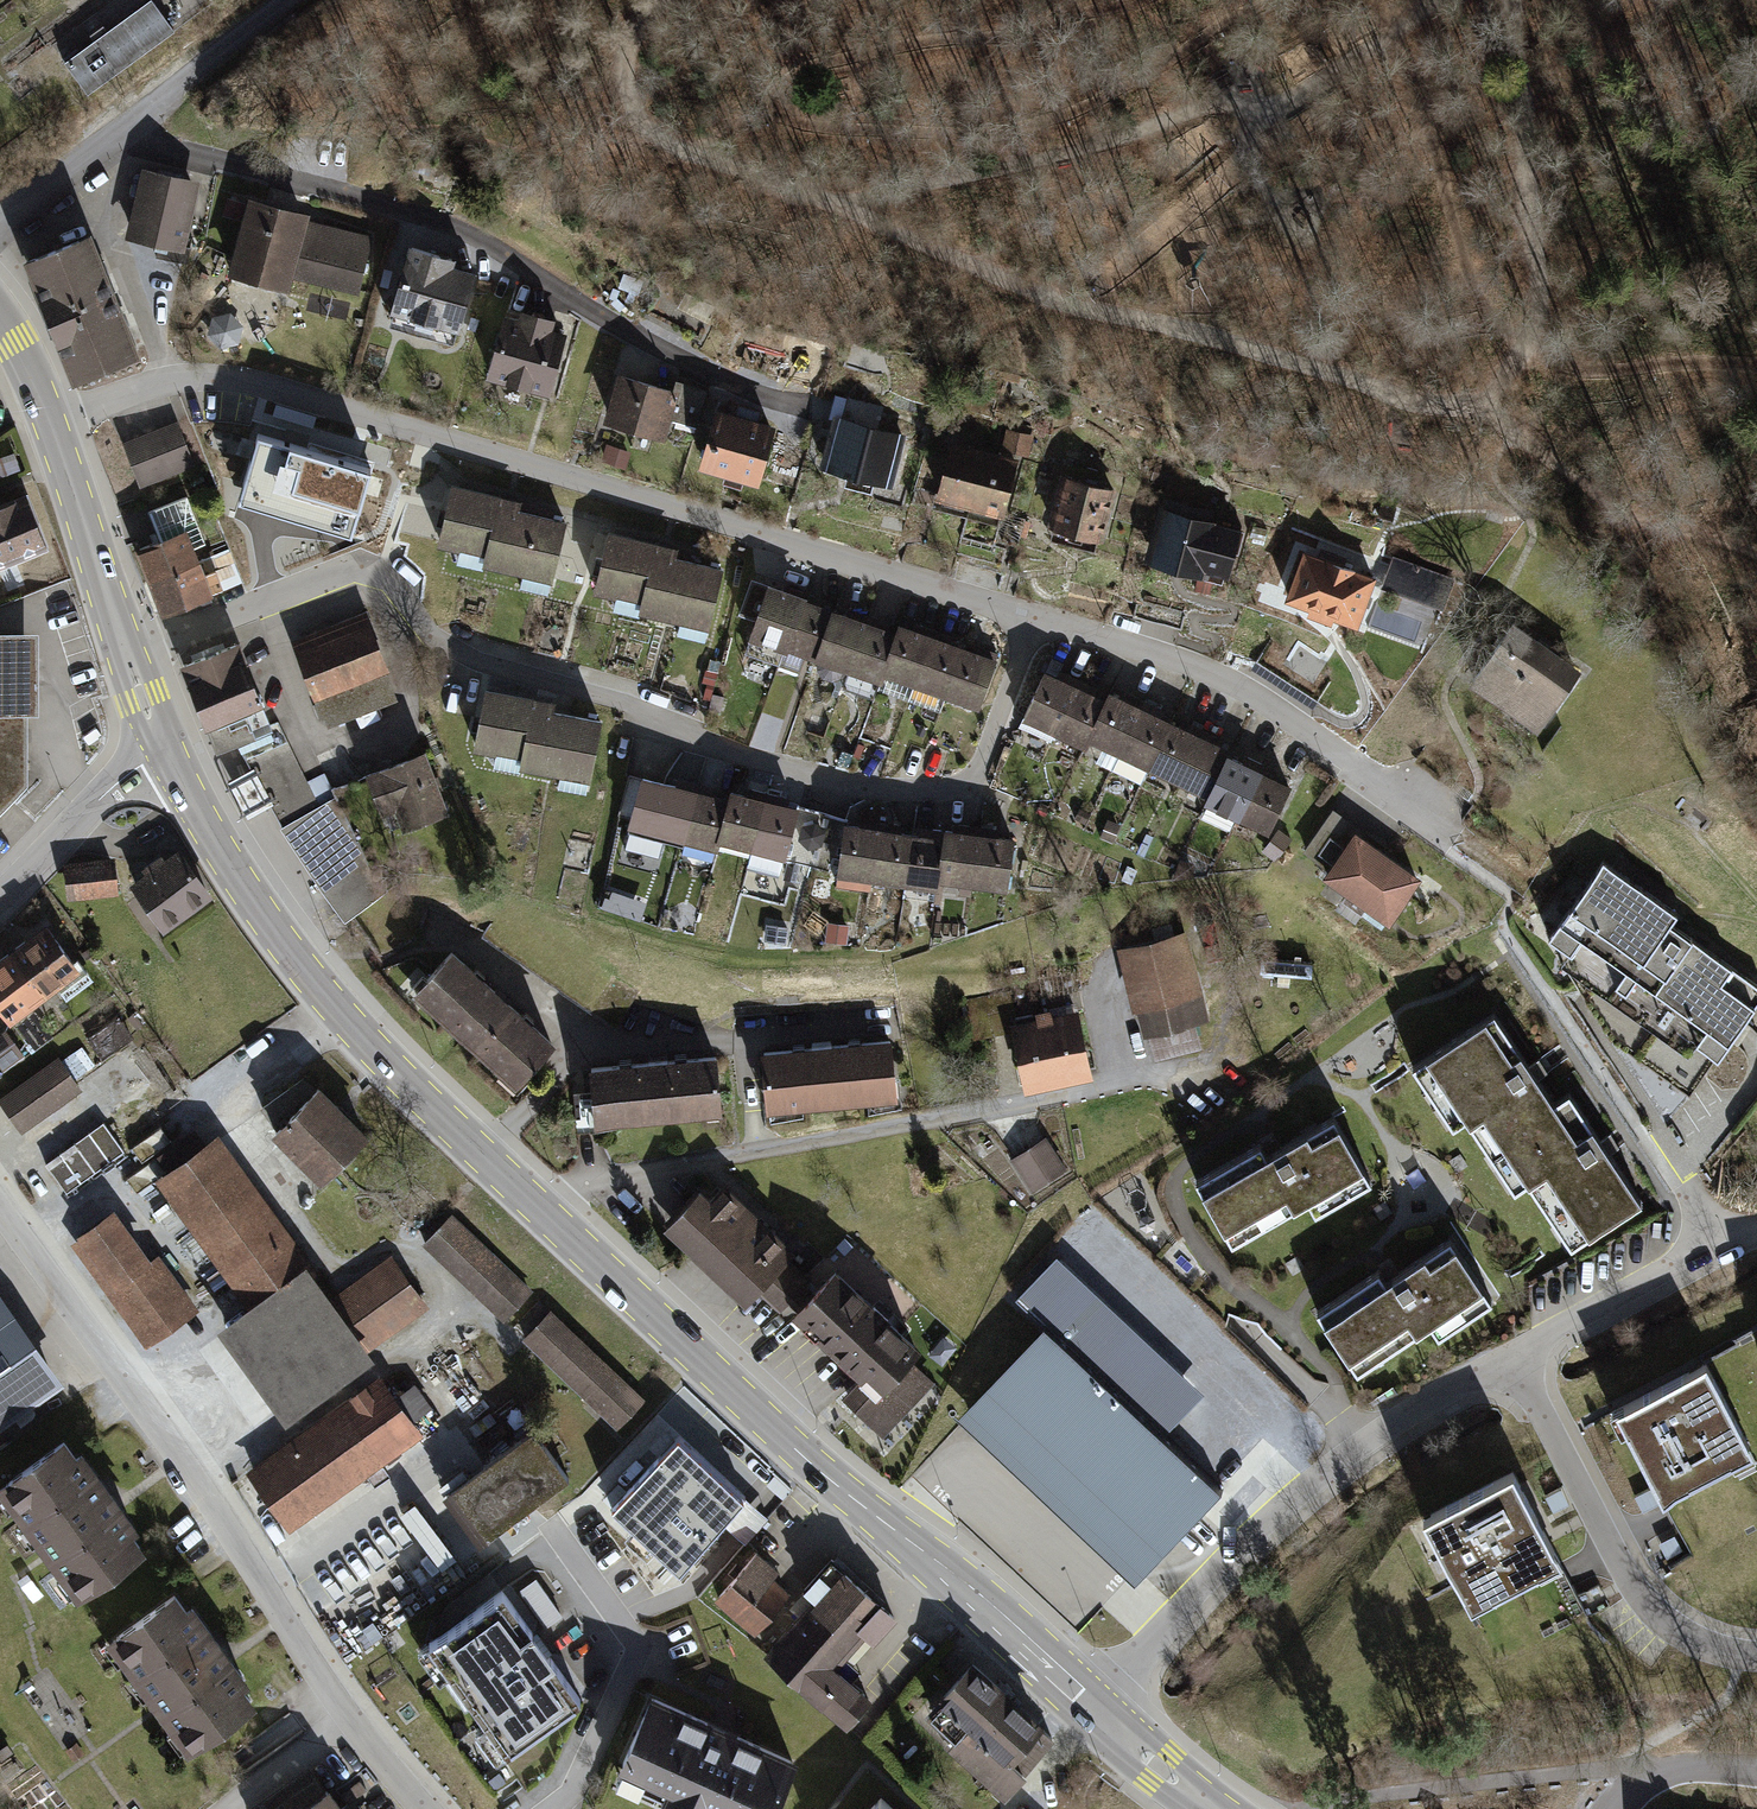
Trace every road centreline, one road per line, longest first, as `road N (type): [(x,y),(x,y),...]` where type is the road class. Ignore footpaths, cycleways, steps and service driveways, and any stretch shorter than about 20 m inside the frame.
road 1 (residential): [(127,653),(359,569),(388,578),(435,637),(476,663),(567,685),(743,755),(865,789),(968,788),(1032,617)]
road 2 (residential): [(50,420),(181,375),(259,381),(1032,617)]
road 3 (tertiary): [(546,1217),(1092,1717)]
road 4 (residential): [(114,135),(399,206),(487,247),(587,311),(791,408)]
road 5 (residential): [(0,1226),(322,1683),(424,1808)]
road 6 (track): [(1476,415),(1180,327),(840,208)]
road 7 (residential): [(1169,1078),(574,1188),(546,1217)]
road 8 (track): [(840,208),(1057,156),(1226,102),(1294,97),(1439,0)]
road 9 (tertiary): [(167,753),(260,912),(332,1003),(546,1217)]
road 10 (residential): [(1092,1717),(1281,1506),(1370,1438),(1513,1353)]
road 11 (residential): [(1032,617),(1120,644),(1278,714),(1449,851)]
road 12 (track): [(1514,0),(1540,290),(1531,327),(1476,415)]
road 13 (residential): [(1513,1353),(1643,1596),(1690,1639),(1756,1656)]
road 14 (track): [(840,208),(650,135),(631,65),(655,0)]
road 15 (tertiary): [(50,420),(127,653)]
road 16 (residential): [(1513,1353),(1715,1242)]
road 17 (residential): [(114,135),(288,0)]
road 18 (tertiary): [(167,753),(116,783),(0,891)]
road 19 (residential): [(1613,1808),(1628,1786),(1664,1770),(1756,1772)]
road 20 (tertiary): [(1092,1717),(1216,1808)]
road 21 (residential): [(0,213),(114,135)]

